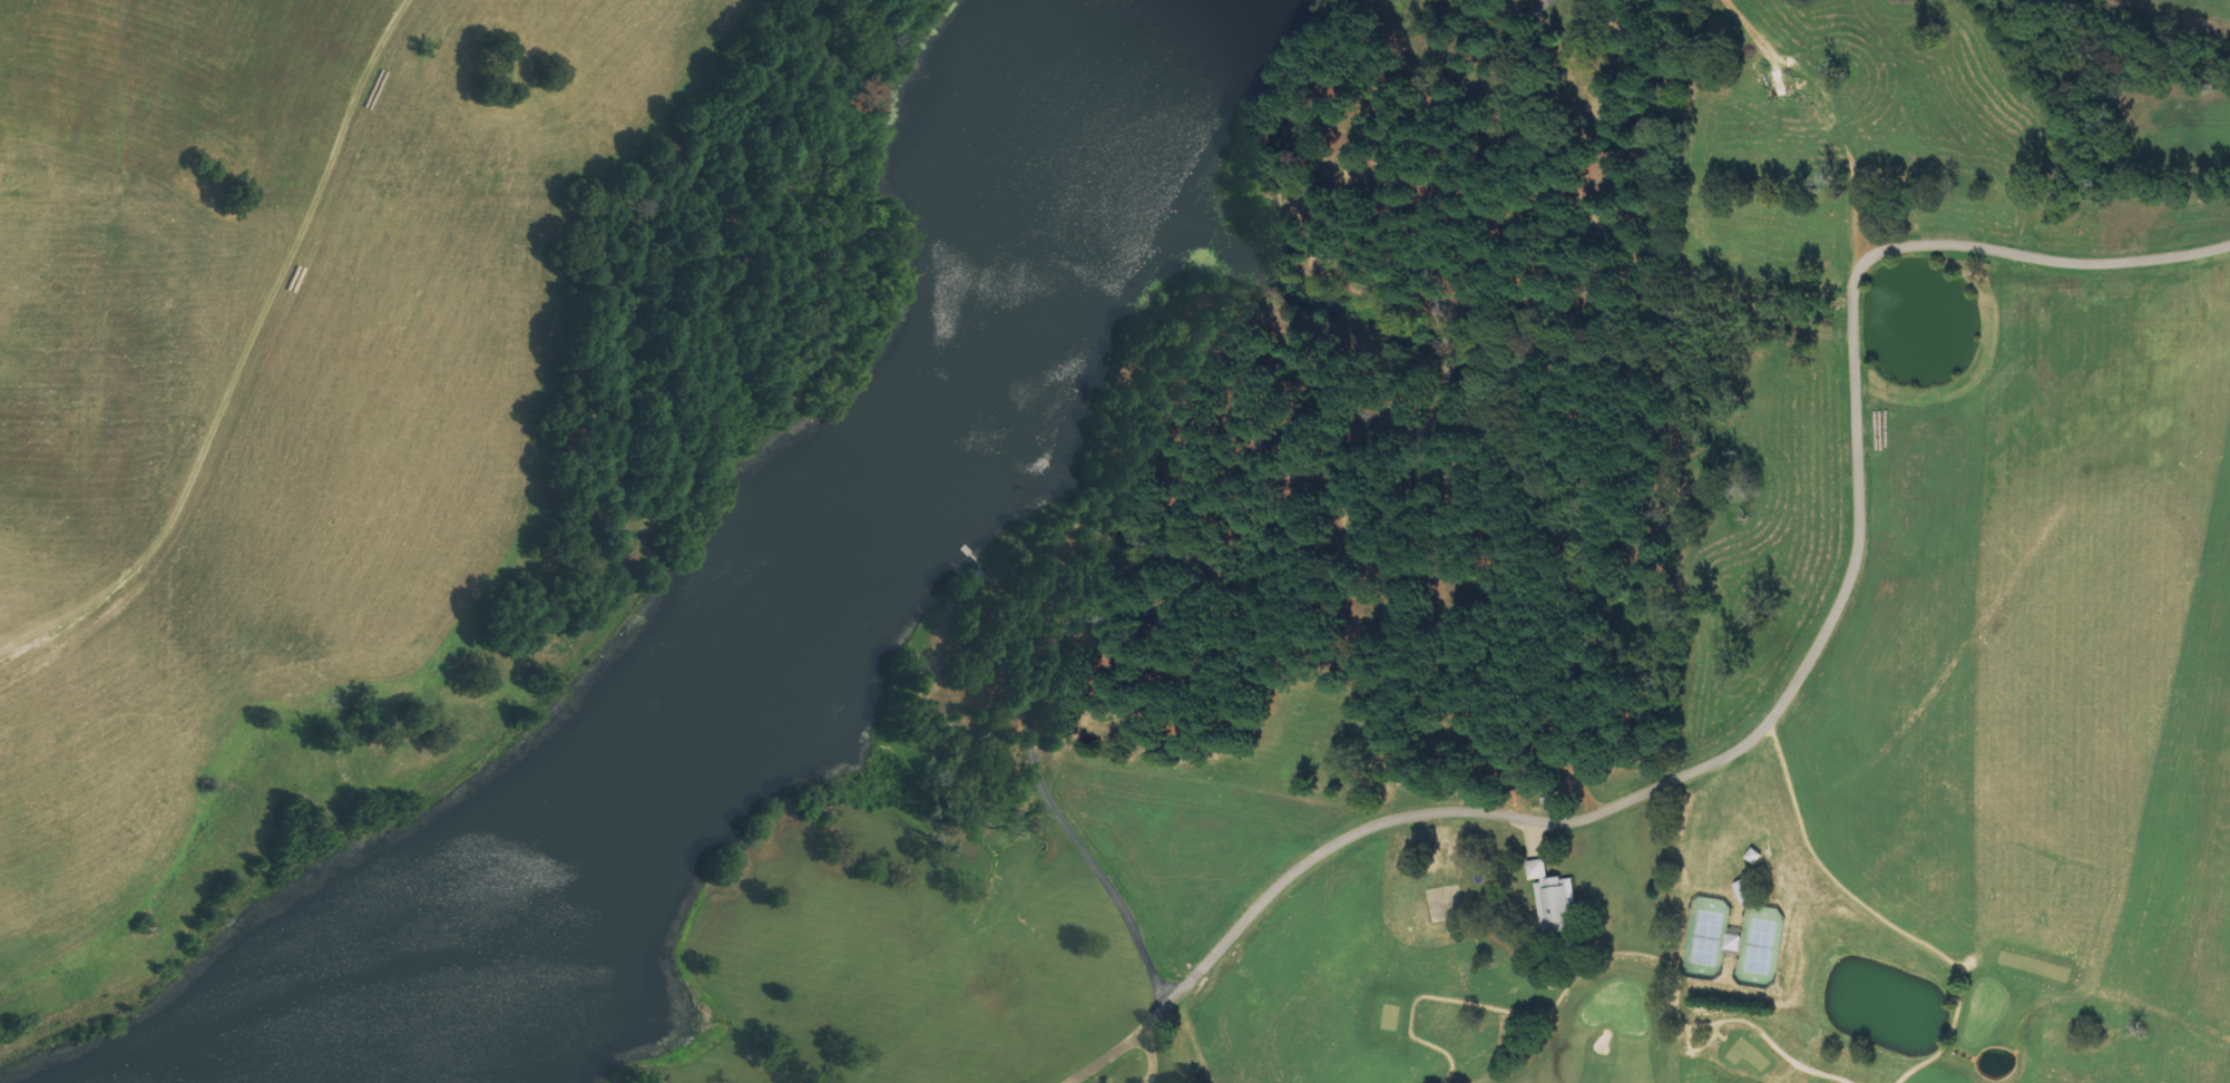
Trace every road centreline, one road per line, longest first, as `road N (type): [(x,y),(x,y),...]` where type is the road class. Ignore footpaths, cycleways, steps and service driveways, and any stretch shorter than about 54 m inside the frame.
road 1 (residential): [(1076,1082),(1148,1022),(1255,905),(1324,851),(1402,818),(1567,820),(1743,749),(1819,650),(1859,546),(1843,283),(1862,255),(1963,244),(2035,263),(2163,257),(2229,241)]

